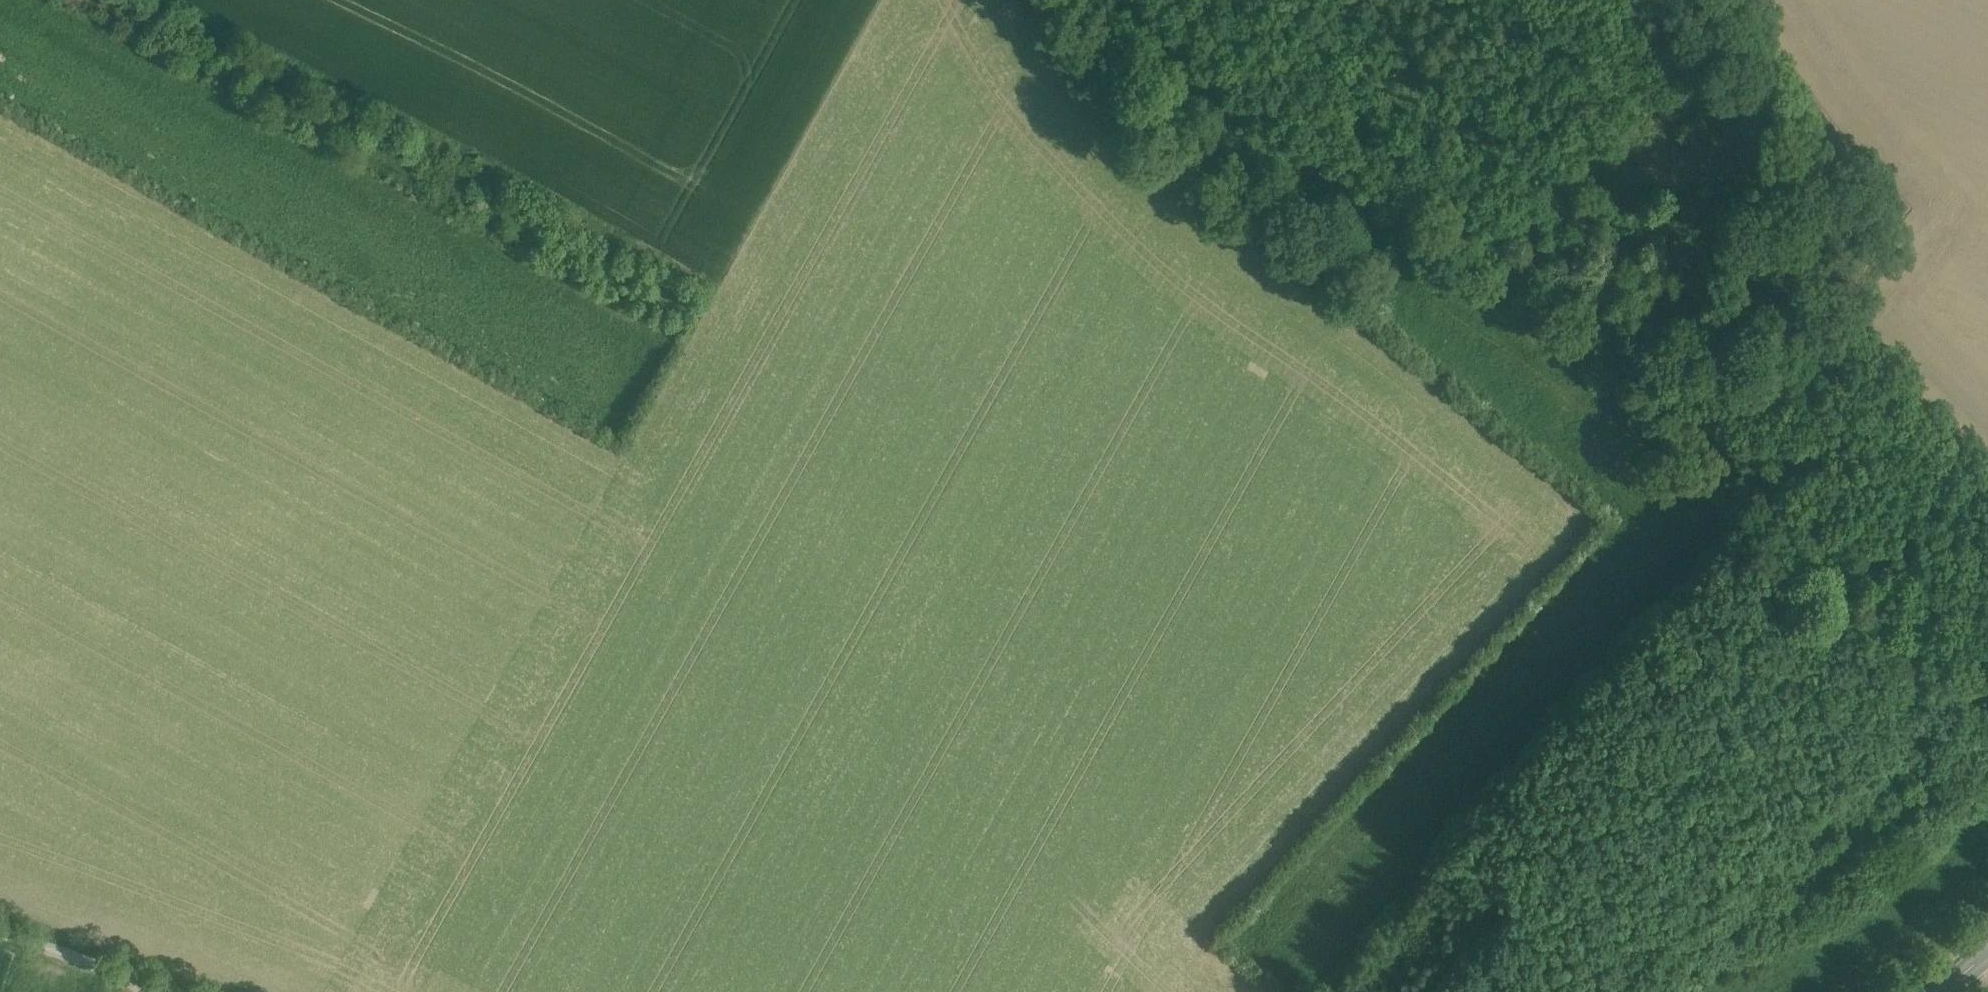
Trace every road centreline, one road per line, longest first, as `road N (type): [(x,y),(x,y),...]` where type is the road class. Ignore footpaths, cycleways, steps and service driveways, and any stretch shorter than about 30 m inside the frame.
road 1 (unclassified): [(0,936),(158,991)]

